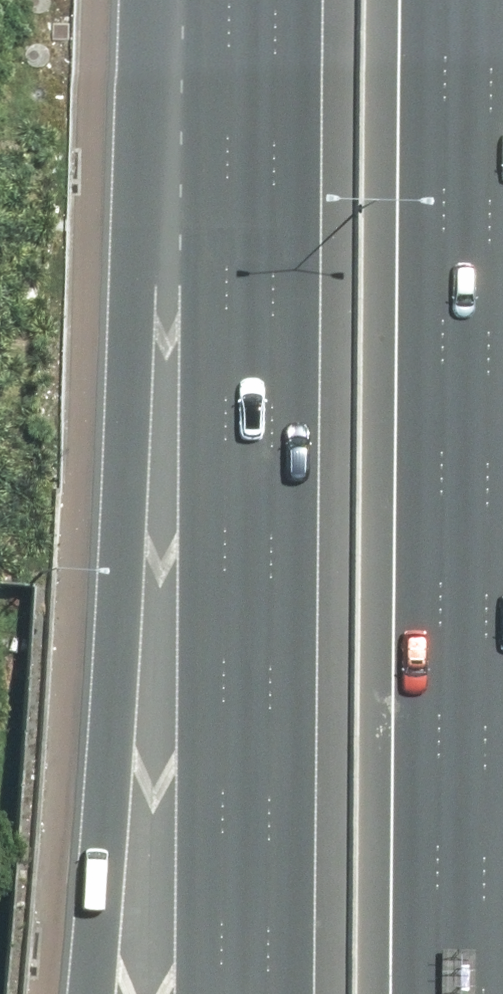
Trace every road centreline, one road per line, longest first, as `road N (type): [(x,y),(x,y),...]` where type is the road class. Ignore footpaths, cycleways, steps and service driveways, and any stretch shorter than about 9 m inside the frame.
road 1 (motorway): [(75,993),(141,210),(187,0)]
road 2 (motorway): [(237,993),(248,0)]
road 3 (motorway): [(459,0),(451,993)]

